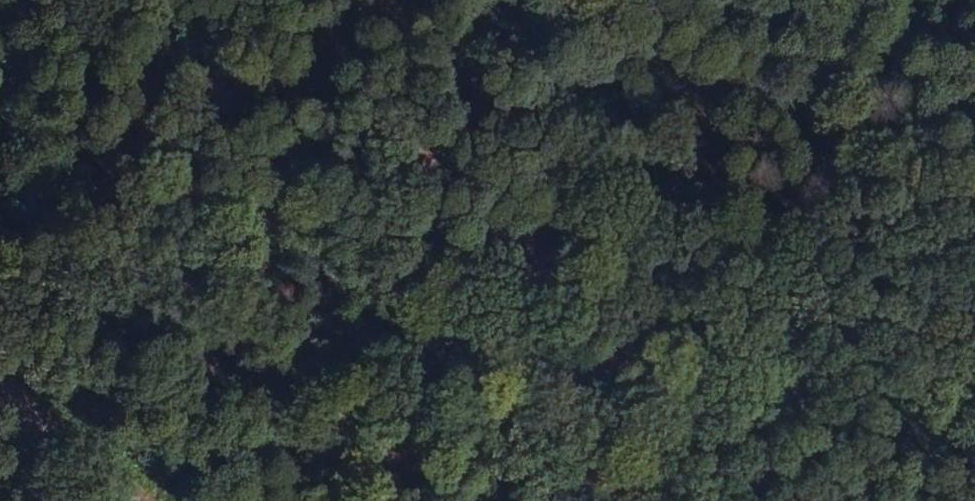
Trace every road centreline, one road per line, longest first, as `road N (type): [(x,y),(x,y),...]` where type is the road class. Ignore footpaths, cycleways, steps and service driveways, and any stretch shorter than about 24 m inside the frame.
road 1 (track): [(892,0),(679,500)]
road 2 (track): [(138,500),(0,383)]

